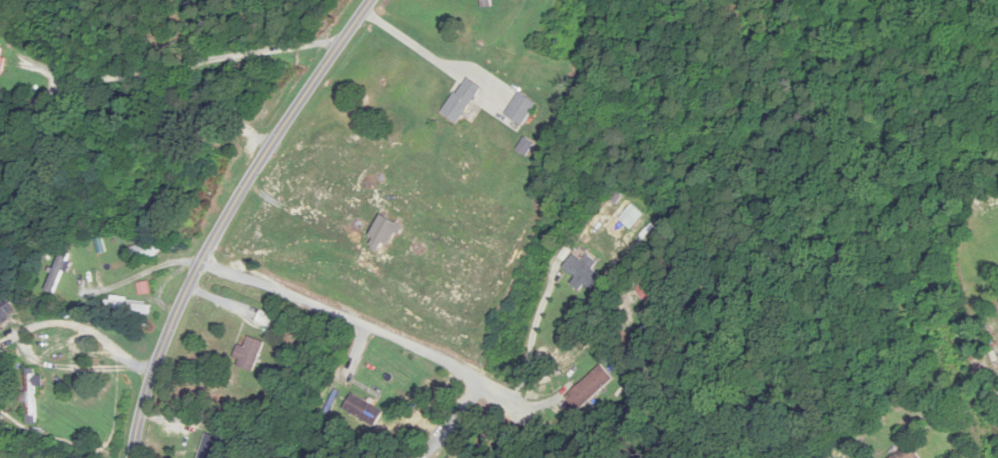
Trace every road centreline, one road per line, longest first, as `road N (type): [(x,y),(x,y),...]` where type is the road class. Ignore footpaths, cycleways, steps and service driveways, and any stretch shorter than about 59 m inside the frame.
road 1 (residential): [(135,457),(156,369),(204,260),(372,0)]
road 2 (residential): [(204,260),(462,370),(533,416)]

